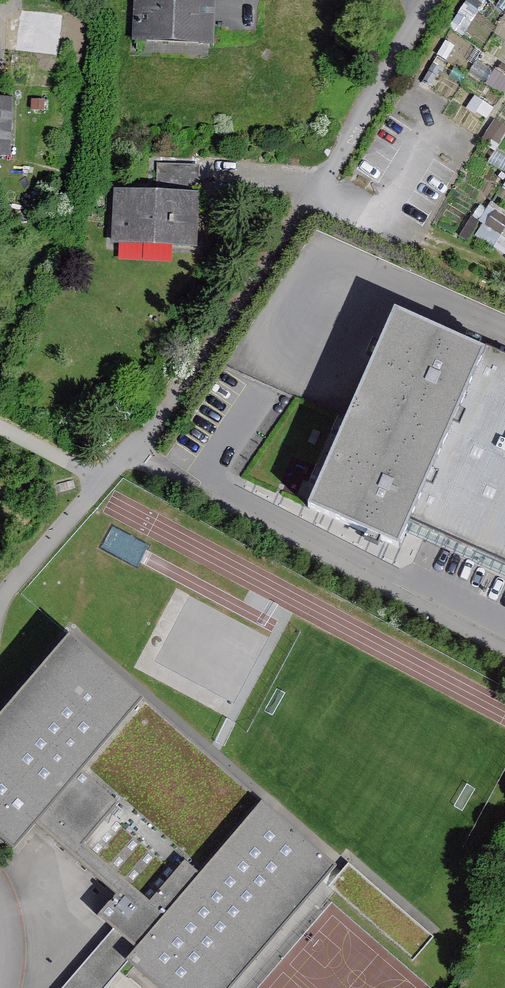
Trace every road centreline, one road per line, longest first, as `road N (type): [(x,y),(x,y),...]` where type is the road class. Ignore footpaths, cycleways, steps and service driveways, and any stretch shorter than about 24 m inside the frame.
road 1 (residential): [(126,455),(399,85),(447,0)]

